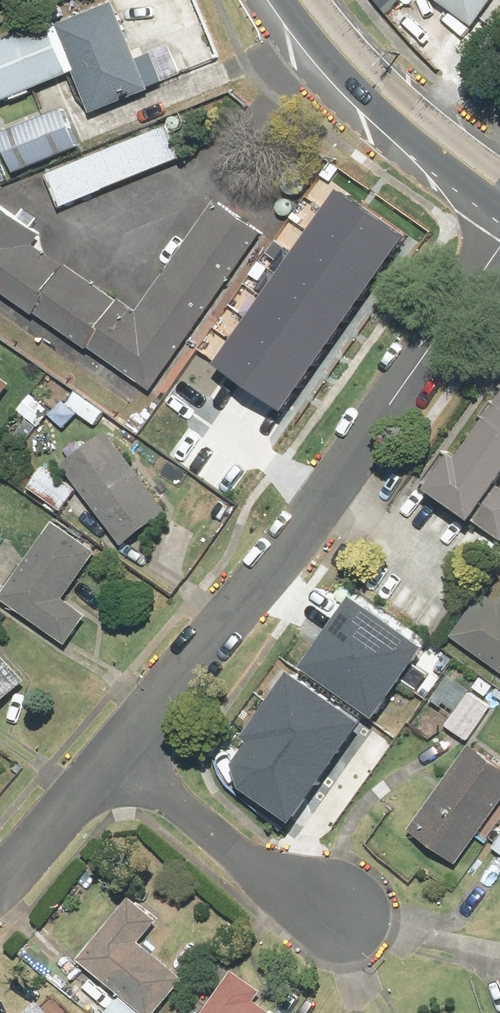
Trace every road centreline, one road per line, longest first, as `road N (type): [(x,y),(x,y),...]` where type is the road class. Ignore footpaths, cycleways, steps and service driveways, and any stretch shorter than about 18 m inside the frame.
road 1 (residential): [(499,249),(125,751)]
road 2 (secondary): [(499,196),(337,54),(296,0)]
road 3 (residential): [(125,751),(337,914)]
road 4 (residential): [(125,751),(0,884)]

